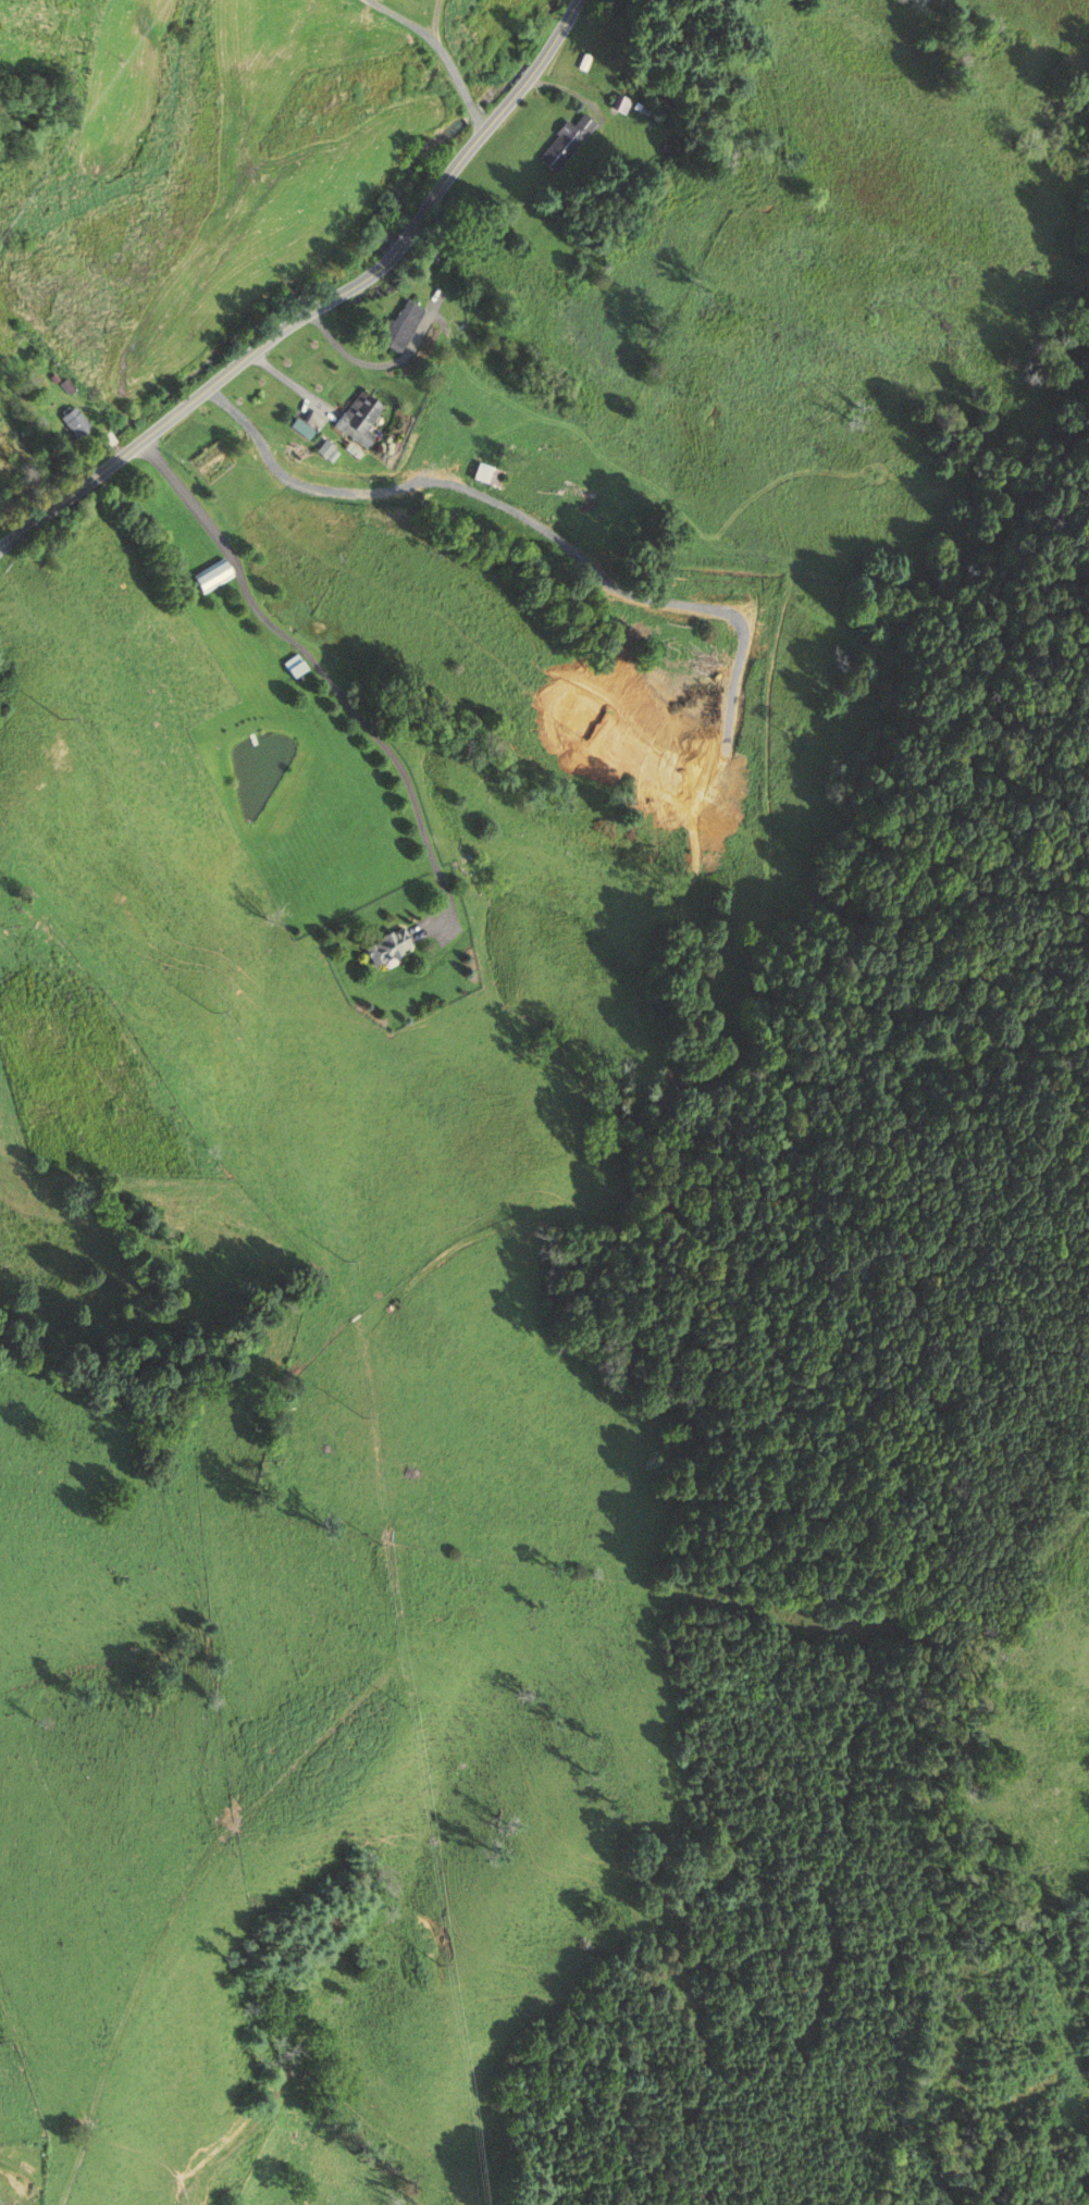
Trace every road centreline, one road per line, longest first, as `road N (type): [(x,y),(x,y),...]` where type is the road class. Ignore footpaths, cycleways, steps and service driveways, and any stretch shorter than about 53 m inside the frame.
road 1 (residential): [(0,548),(279,331),(369,276),(535,71),(581,0)]

